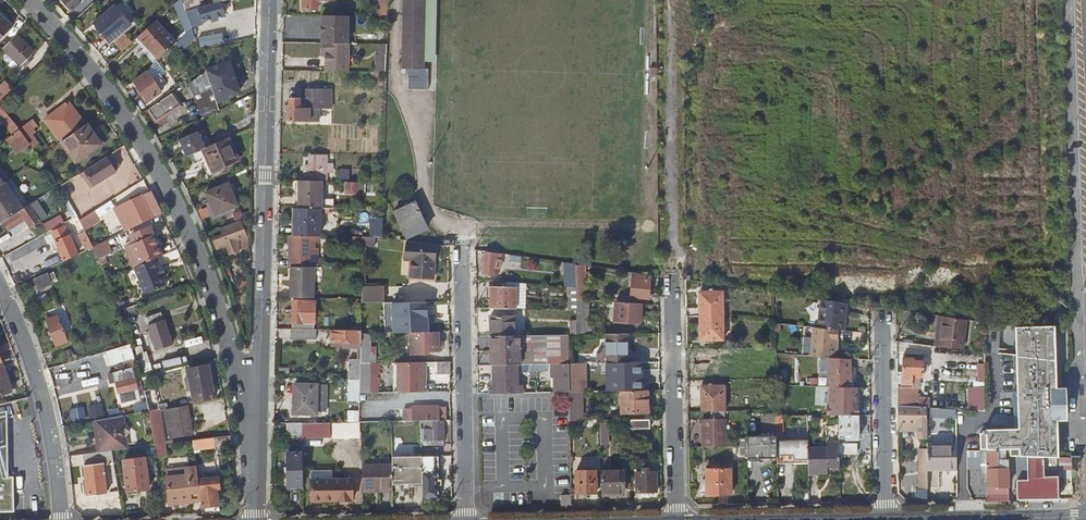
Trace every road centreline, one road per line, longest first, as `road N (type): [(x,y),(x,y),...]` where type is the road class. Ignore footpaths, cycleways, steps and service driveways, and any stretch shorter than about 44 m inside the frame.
road 1 (residential): [(26,0),(113,103),(157,173),(257,426)]
road 2 (residential): [(268,0),(257,426)]
road 3 (residential): [(462,262),(464,519)]
road 4 (residential): [(672,278),(677,519)]
road 5 (residential): [(0,291),(44,402),(61,519)]
road 6 (residential): [(882,326),(886,519)]
road 7 (tertiary): [(958,519),(1085,516)]

